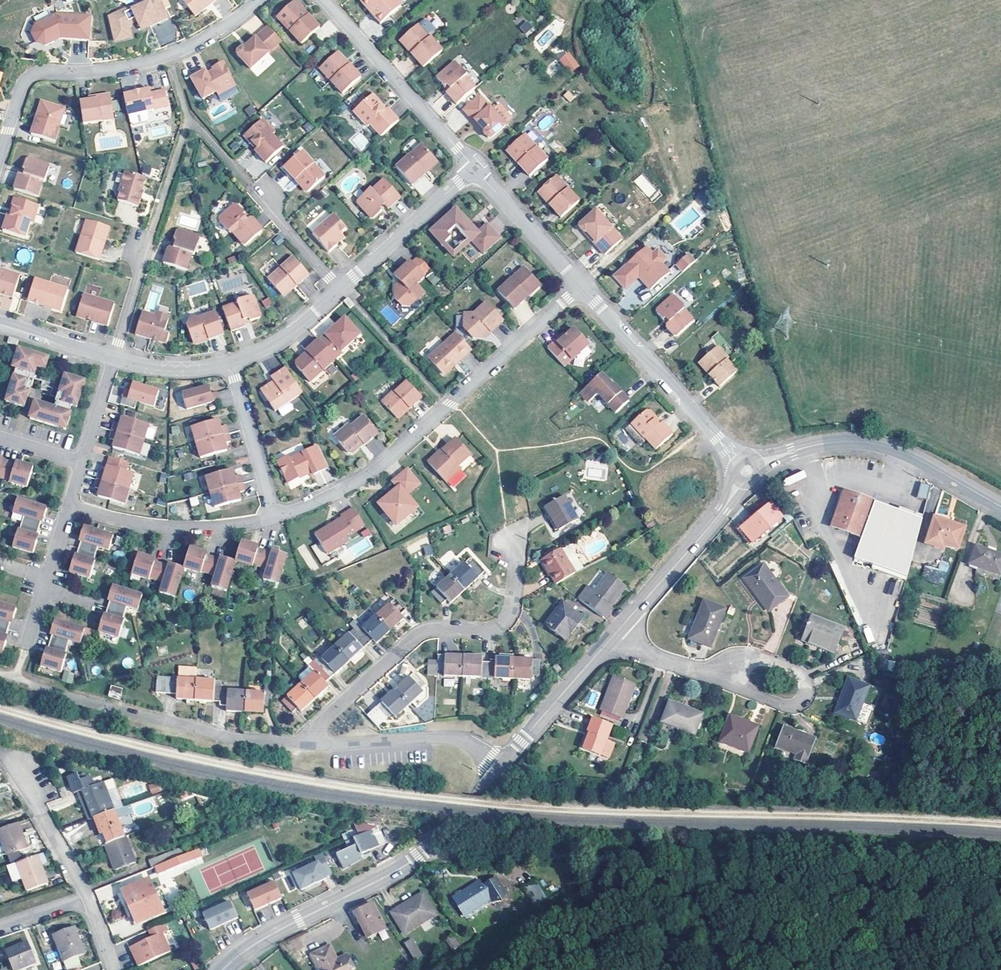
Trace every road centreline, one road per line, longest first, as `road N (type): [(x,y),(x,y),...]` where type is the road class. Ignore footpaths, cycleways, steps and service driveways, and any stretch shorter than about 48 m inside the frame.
road 1 (residential): [(274,522),(368,479),(581,286)]
road 2 (tertiary): [(222,969),(262,940),(418,857),(499,767)]
road 3 (residential): [(0,158),(30,75),(83,75),(169,59),(232,26),(261,0)]
road 4 (residential): [(303,745),(415,637),(503,628),(518,563)]
road 5 (tertiary): [(756,466),(817,445),(865,442),(902,451),(1000,507)]
road 6 (unclassified): [(581,286),(738,463)]
road 7 (residential): [(468,163),(325,0)]
road 8 (residential): [(274,522),(184,533),(67,509)]
road 9 (residential): [(645,124),(677,194),(581,286)]
road 10 (residential): [(303,745),(451,738),(499,767)]
road 11 (residential): [(105,708),(229,738),(303,745)]
road 12 (tertiary): [(614,634),(723,509),(738,479)]
road 13 (tertiary): [(499,767),(614,634)]
road 14 (residential): [(726,681),(781,704),(802,701),(796,671),(762,658),(736,666)]
road 15 (unclassified): [(341,290),(467,177)]
road 16 (residential): [(230,366),(274,522)]
road 17 (unclassified): [(479,177),(581,286)]
road 18 (residential): [(90,900),(24,771)]
road 19 (residential): [(341,290),(249,185)]
road 20 (unclassified): [(230,366),(277,345),(341,290)]
road 21 (unclassified): [(0,323),(114,360)]

